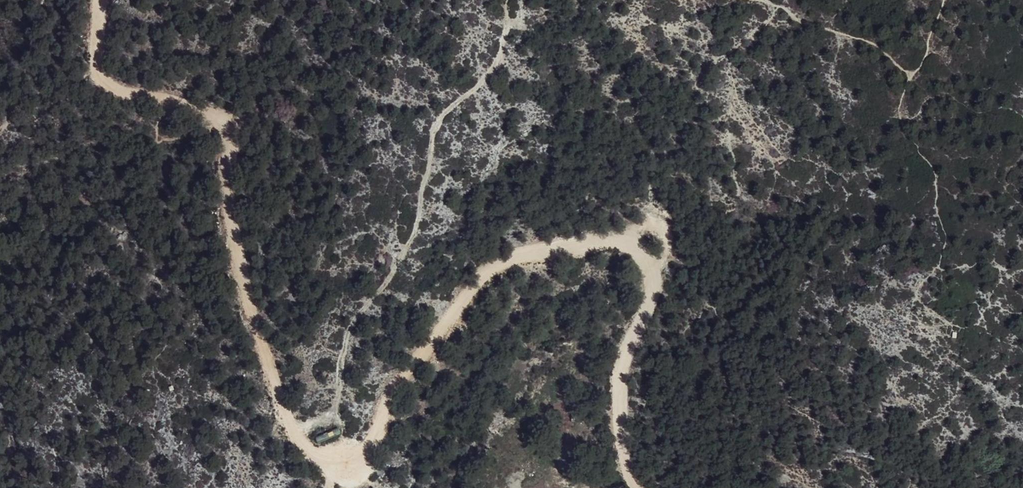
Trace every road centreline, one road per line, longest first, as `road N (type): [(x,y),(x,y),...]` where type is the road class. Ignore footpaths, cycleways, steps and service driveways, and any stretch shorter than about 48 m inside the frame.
road 1 (track): [(643,487),(626,446),(621,403),(661,276),(648,250),(615,235),(506,262),(389,400),(367,454),(348,463),(313,454),(275,390),(254,326),(236,254),(222,122),(186,101),(100,77),(99,0)]

